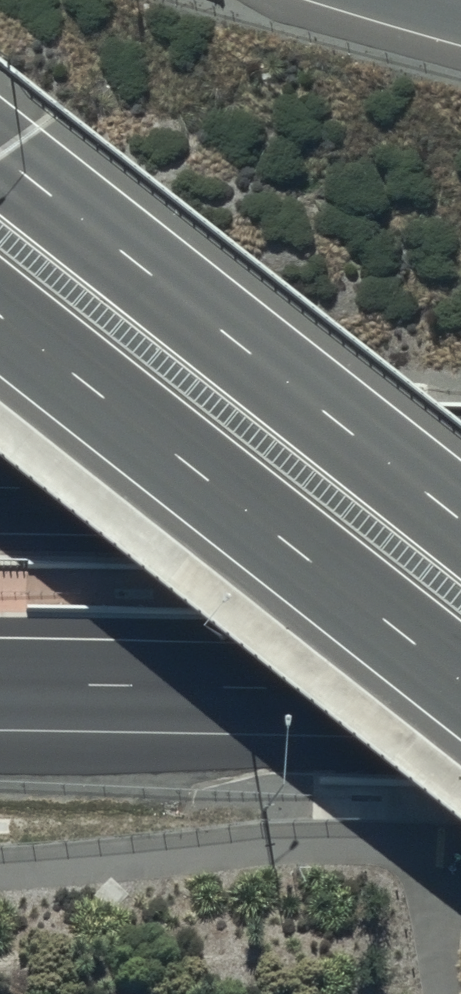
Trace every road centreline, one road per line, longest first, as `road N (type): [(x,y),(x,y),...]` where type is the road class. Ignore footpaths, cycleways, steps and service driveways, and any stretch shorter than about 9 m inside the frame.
road 1 (secondary): [(0,152),(460,517)]
road 2 (secondary): [(460,678),(0,314)]
road 3 (motorway): [(0,487),(460,495)]
road 4 (motorway): [(460,692),(0,684)]

